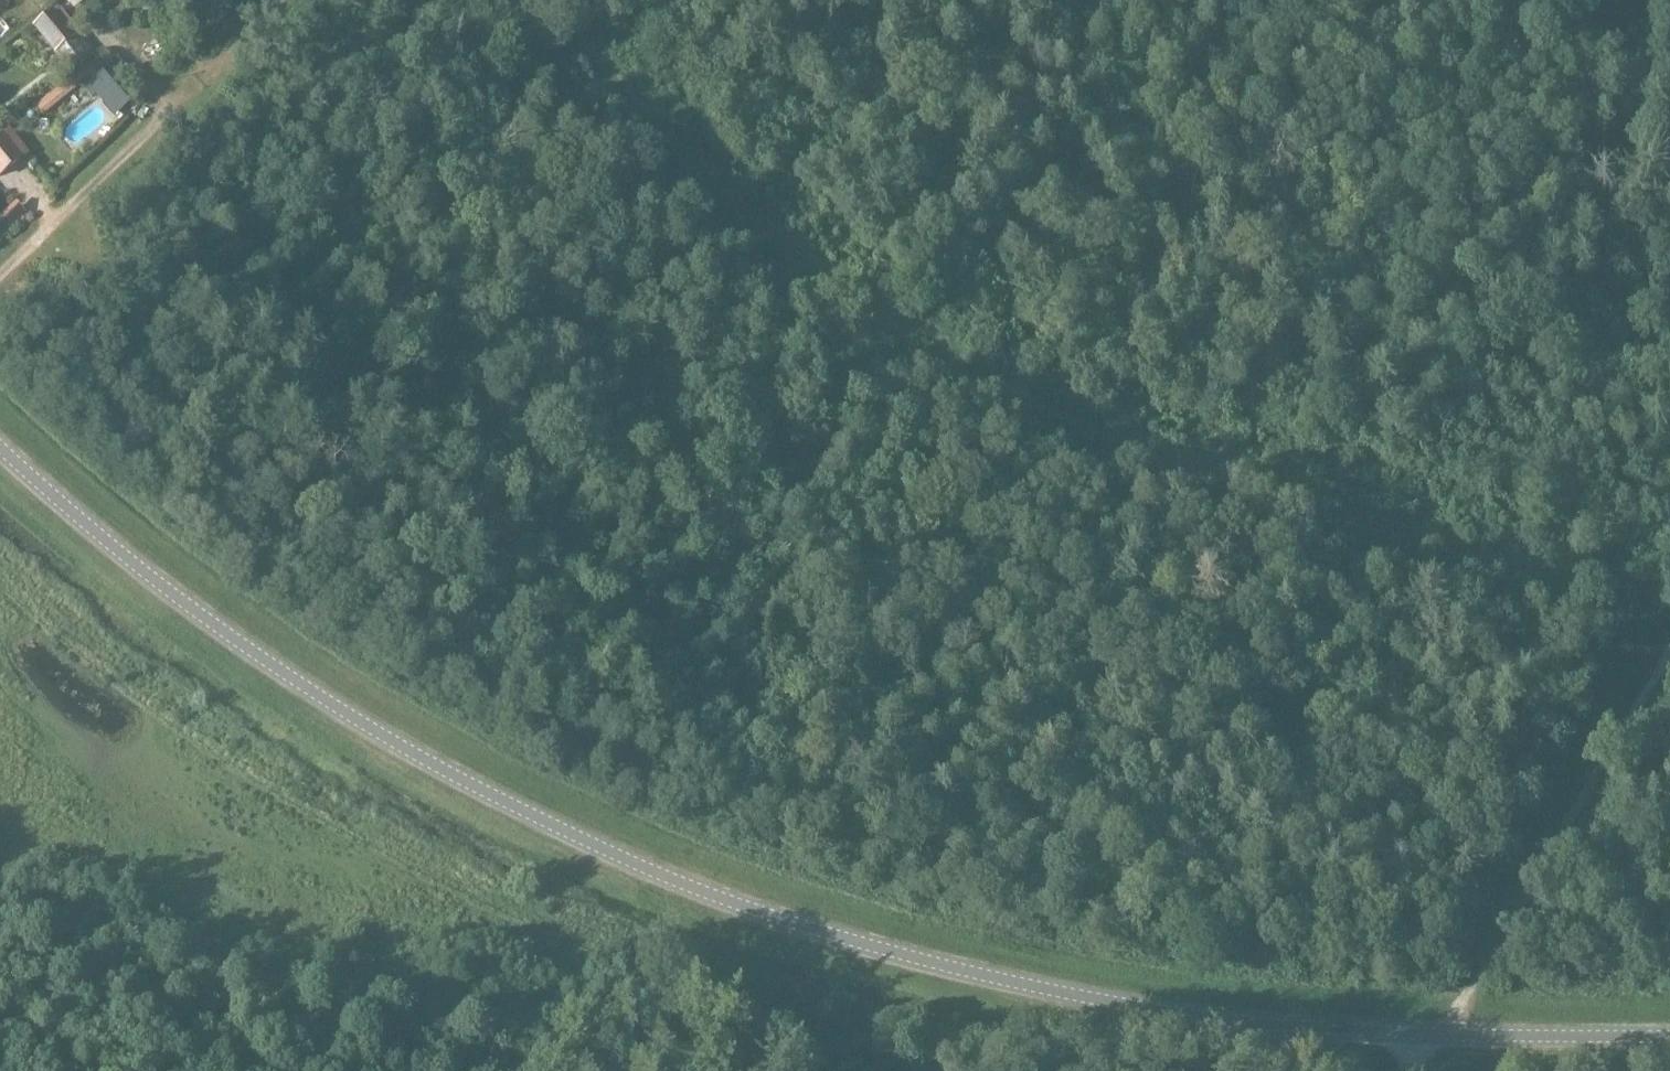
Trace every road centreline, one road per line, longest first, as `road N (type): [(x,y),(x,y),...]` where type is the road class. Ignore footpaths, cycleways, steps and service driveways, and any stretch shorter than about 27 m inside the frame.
road 1 (tertiary): [(1669,1037),(1434,1035),(1224,1019),(867,947),(673,884),(536,819),(250,653),(0,454)]
road 2 (track): [(1669,593),(1325,508),(953,359),(735,200),(627,96),(552,0)]
road 3 (track): [(0,879),(10,856),(48,839),(148,827),(206,838),(467,932),(530,944)]
road 4 (track): [(1669,644),(1520,900)]
road 5 (track): [(0,271),(175,102)]
road 6 (track): [(175,102),(280,0)]

